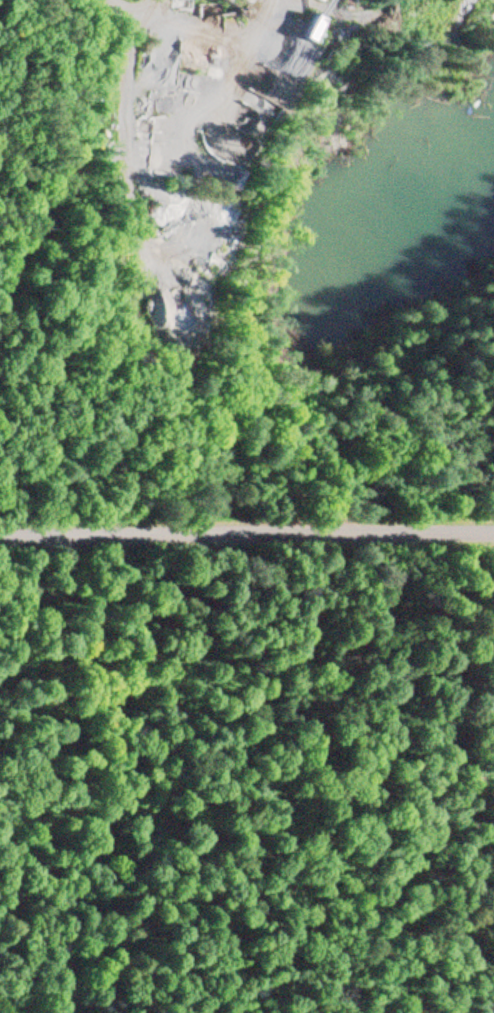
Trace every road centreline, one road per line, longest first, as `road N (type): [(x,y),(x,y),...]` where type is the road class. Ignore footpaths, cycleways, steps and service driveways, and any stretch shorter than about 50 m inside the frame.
road 1 (residential): [(493,532),(0,535)]

